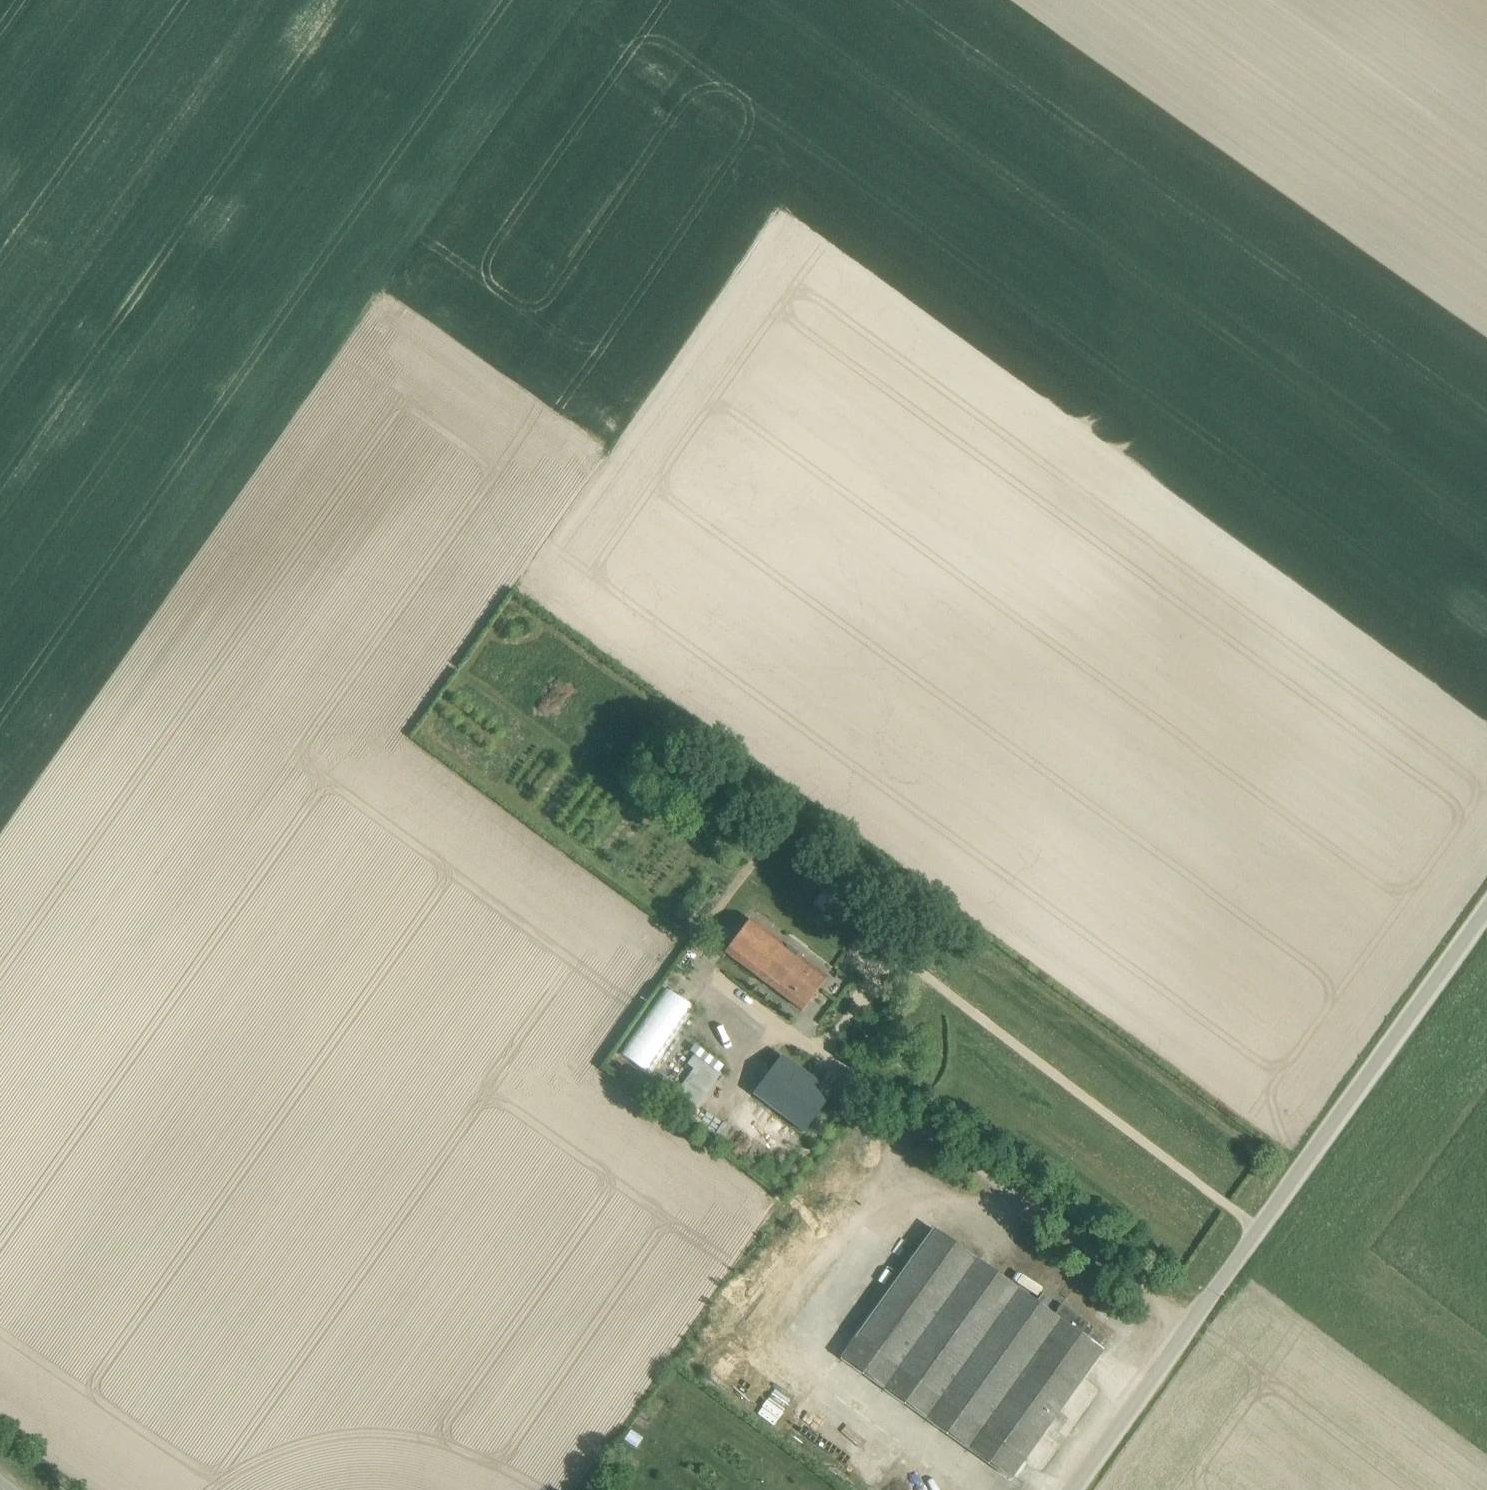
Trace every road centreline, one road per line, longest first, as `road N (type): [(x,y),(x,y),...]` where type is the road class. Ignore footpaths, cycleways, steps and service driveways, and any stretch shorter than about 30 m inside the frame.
road 1 (unclassified): [(1073,1489),(1486,907)]
road 2 (track): [(797,1033),(1191,1325)]

